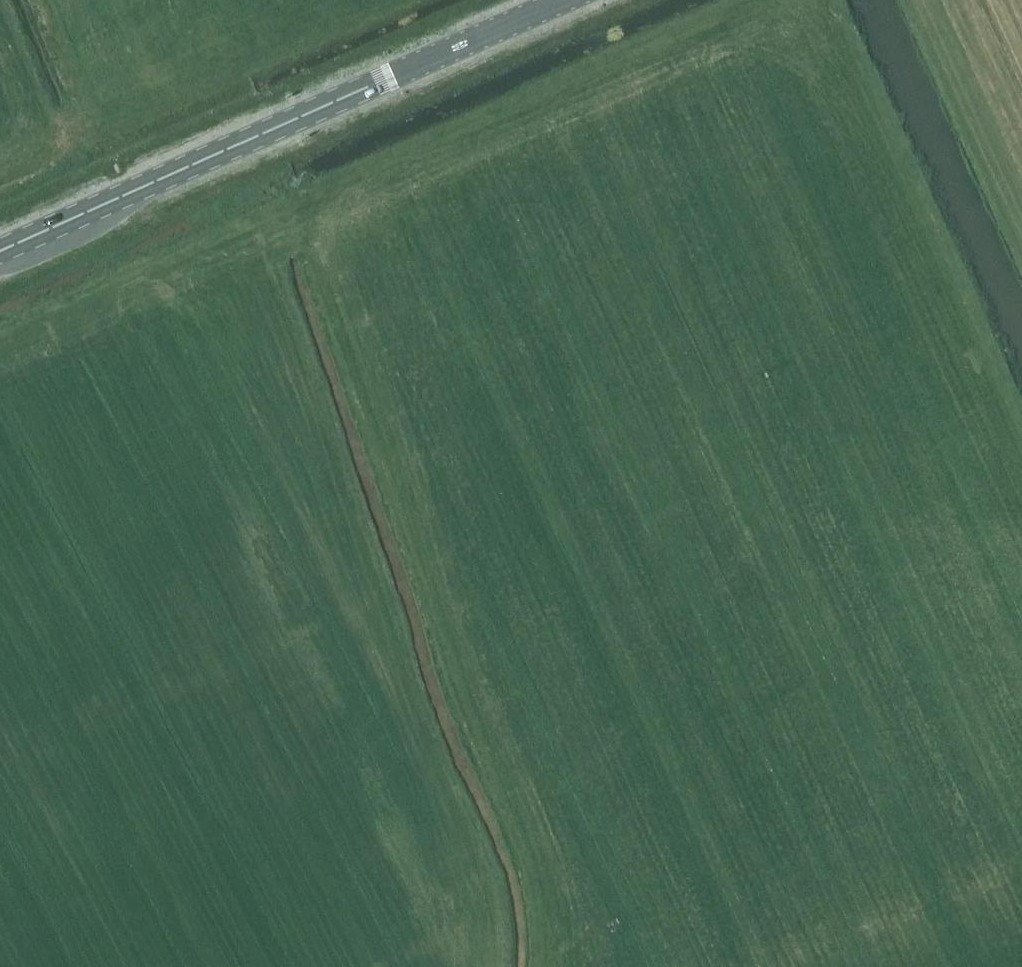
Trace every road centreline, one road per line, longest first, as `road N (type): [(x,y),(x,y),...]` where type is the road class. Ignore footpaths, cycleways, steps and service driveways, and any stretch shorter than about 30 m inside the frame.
road 1 (primary): [(0,252),(562,0)]

